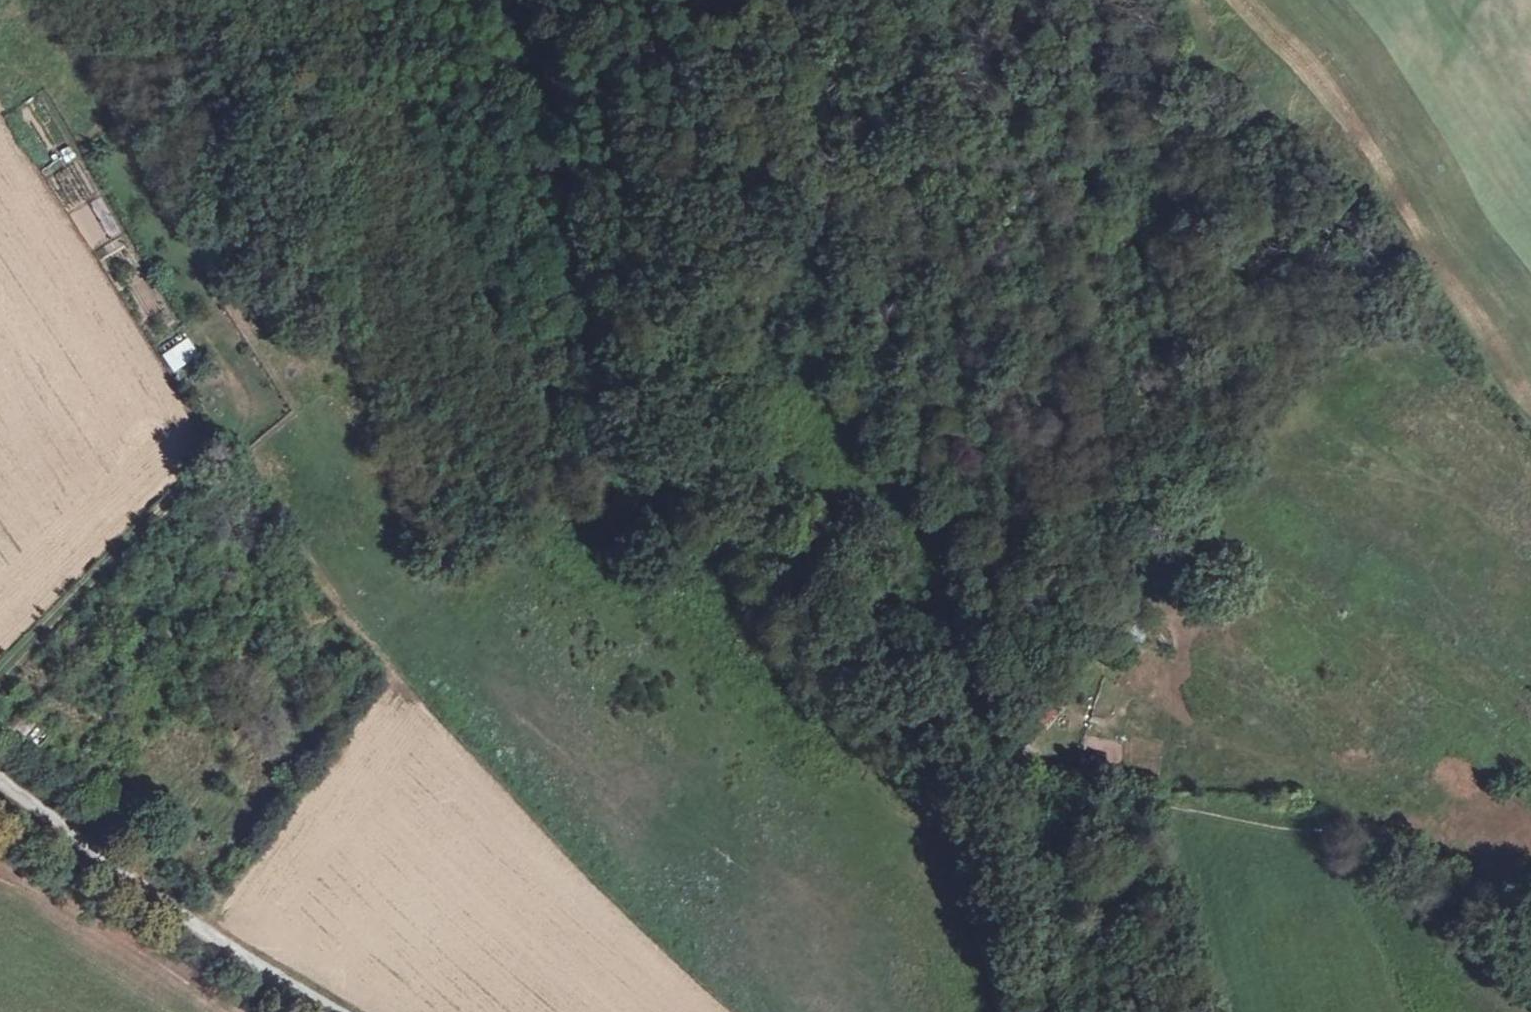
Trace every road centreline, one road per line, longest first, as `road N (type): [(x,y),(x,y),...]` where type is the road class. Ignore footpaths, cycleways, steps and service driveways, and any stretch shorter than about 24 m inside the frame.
road 1 (track): [(1045,1011),(1017,823),(888,671),(714,506),(620,389),(520,0)]
road 2 (track): [(340,1011),(183,913),(0,779)]

